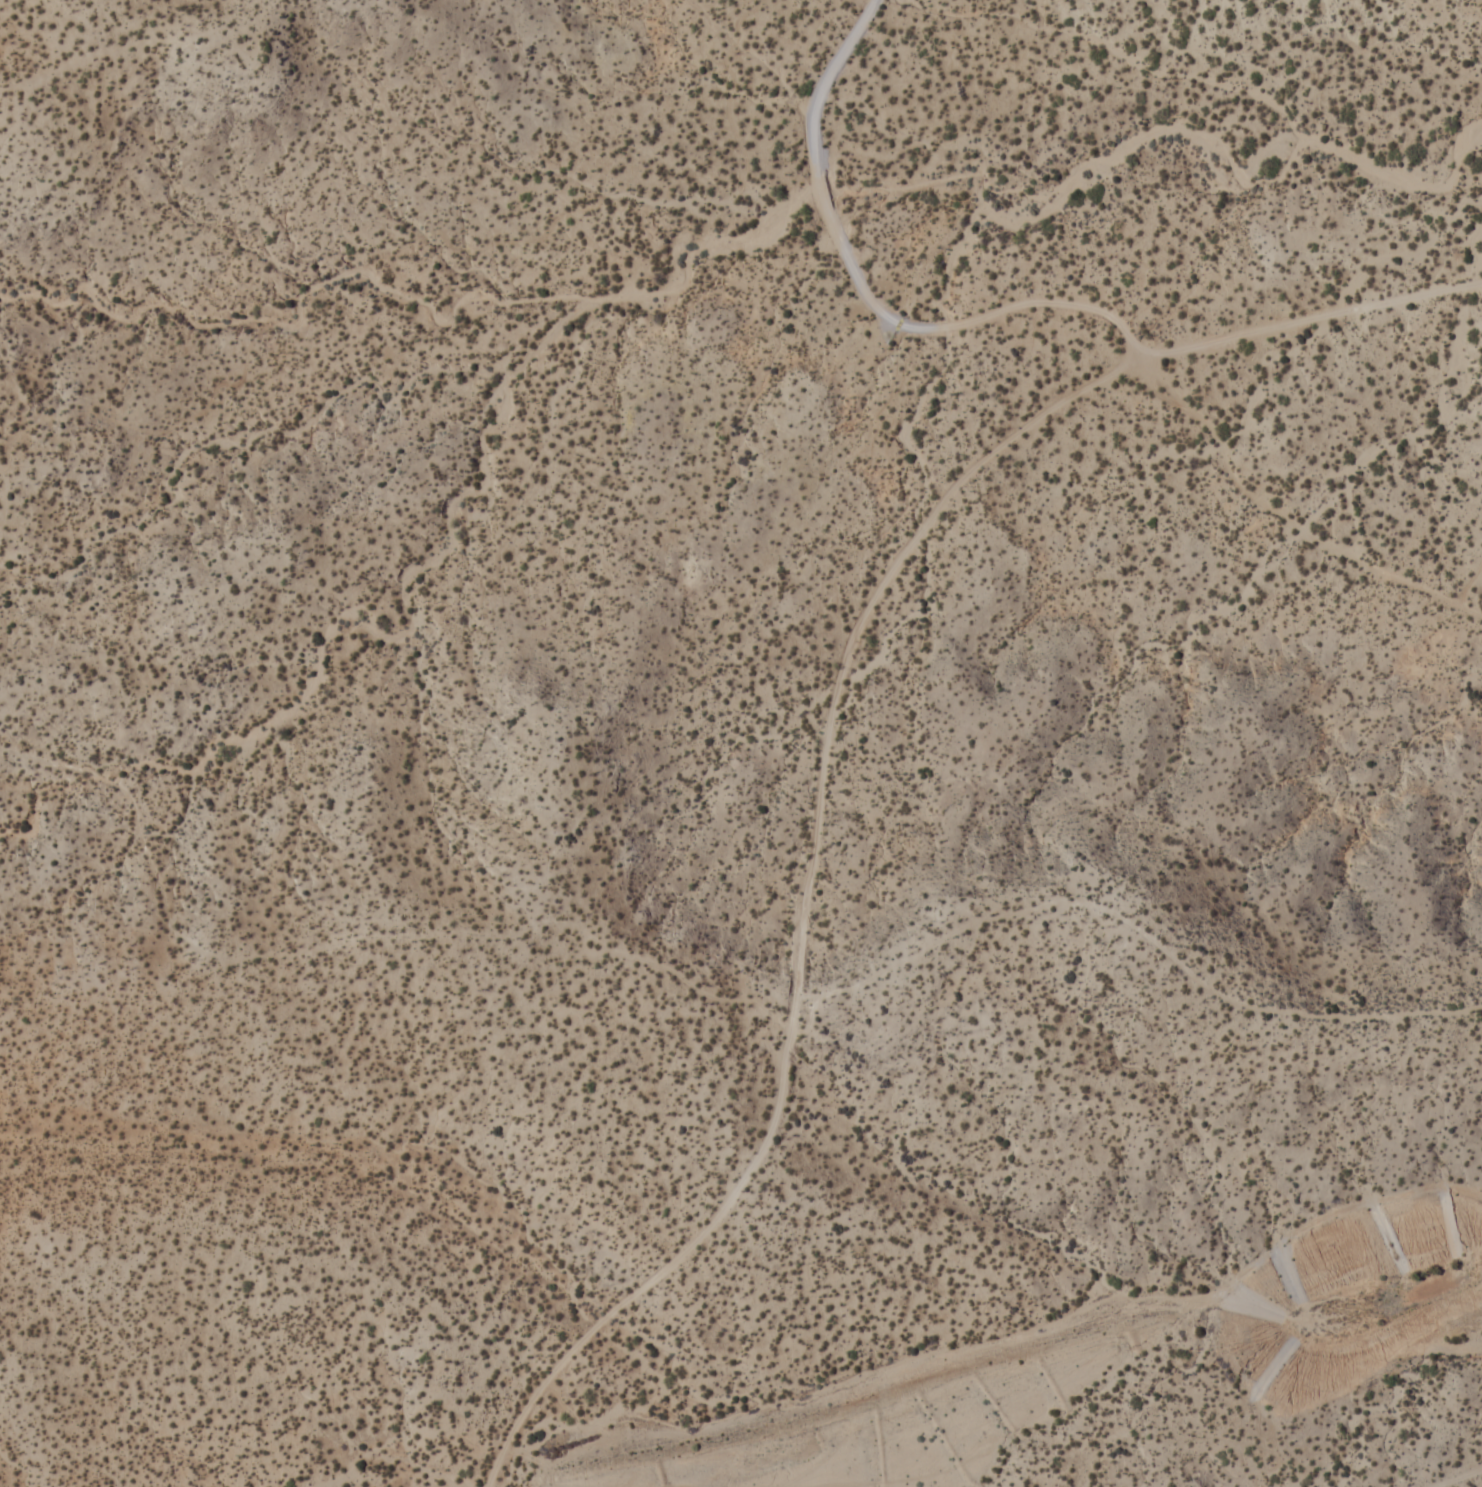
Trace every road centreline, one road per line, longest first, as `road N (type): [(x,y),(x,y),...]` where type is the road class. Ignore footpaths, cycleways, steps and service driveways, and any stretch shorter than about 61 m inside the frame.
road 1 (track): [(488,1486),(522,1414),(577,1345),(719,1215),(772,1122),(825,718),(857,635),(900,559),(975,471),(1038,419),(1136,358)]
road 2 (track): [(1136,358),(1111,318),(1084,307),(1043,302),(934,332),(893,326),(861,297),(820,205),(807,151),(809,104),(876,0)]
road 3 (track): [(1136,358),(1481,284)]

